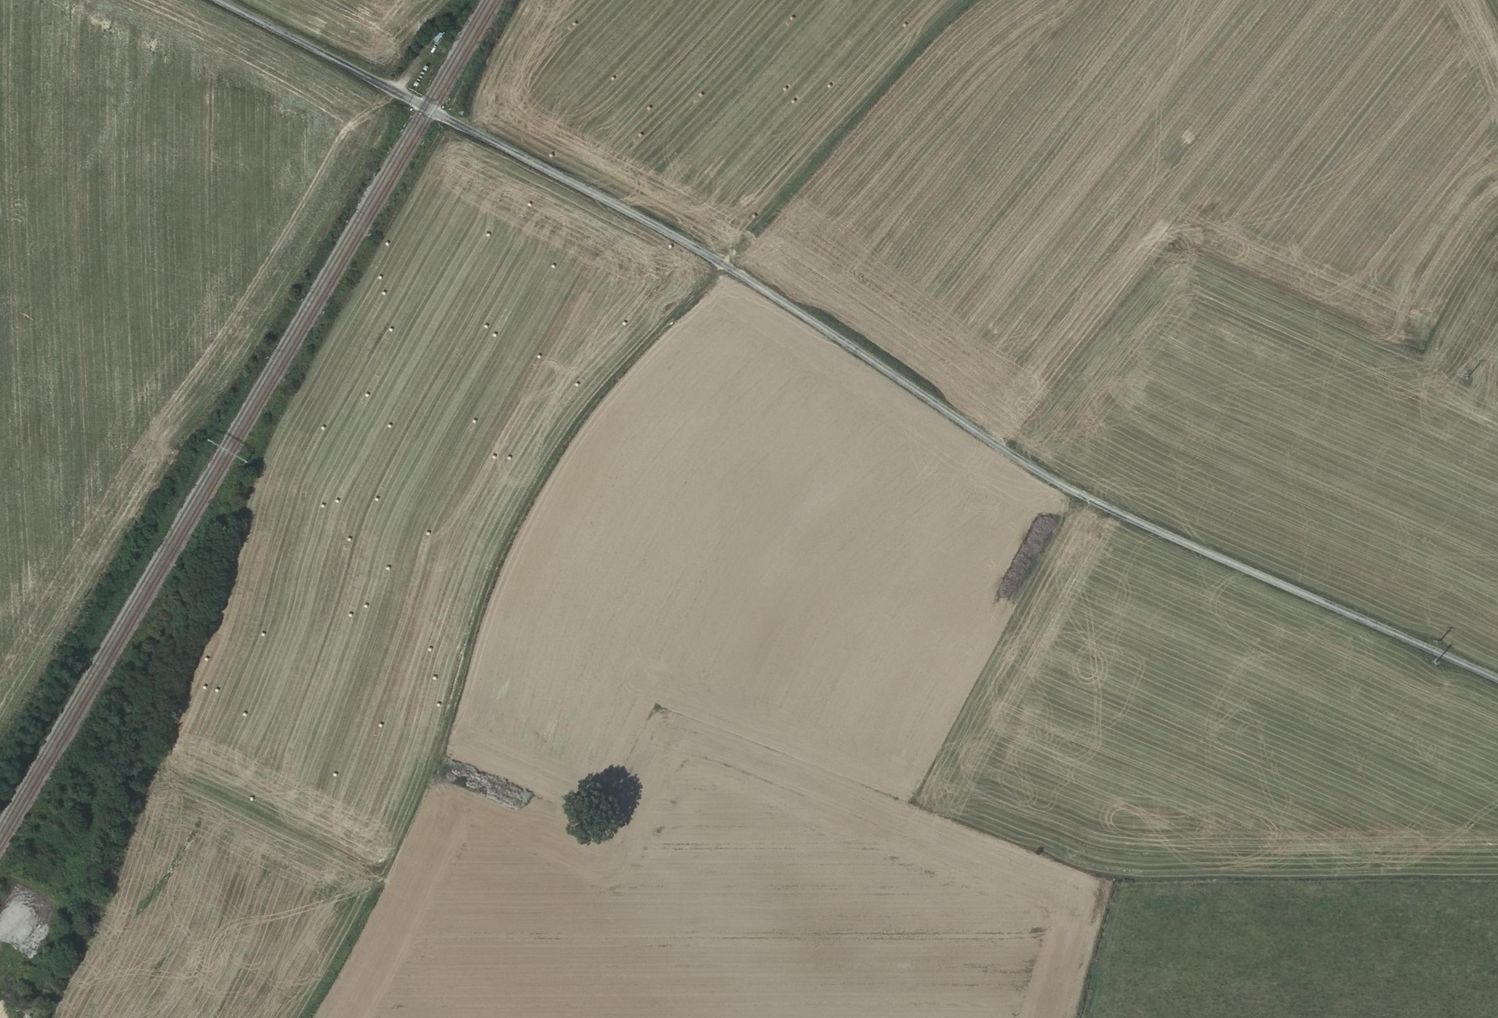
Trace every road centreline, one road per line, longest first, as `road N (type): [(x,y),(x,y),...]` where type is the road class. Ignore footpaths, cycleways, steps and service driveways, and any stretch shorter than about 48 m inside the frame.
road 1 (unclassified): [(219,0),(711,255),(1061,483),(1497,680)]

